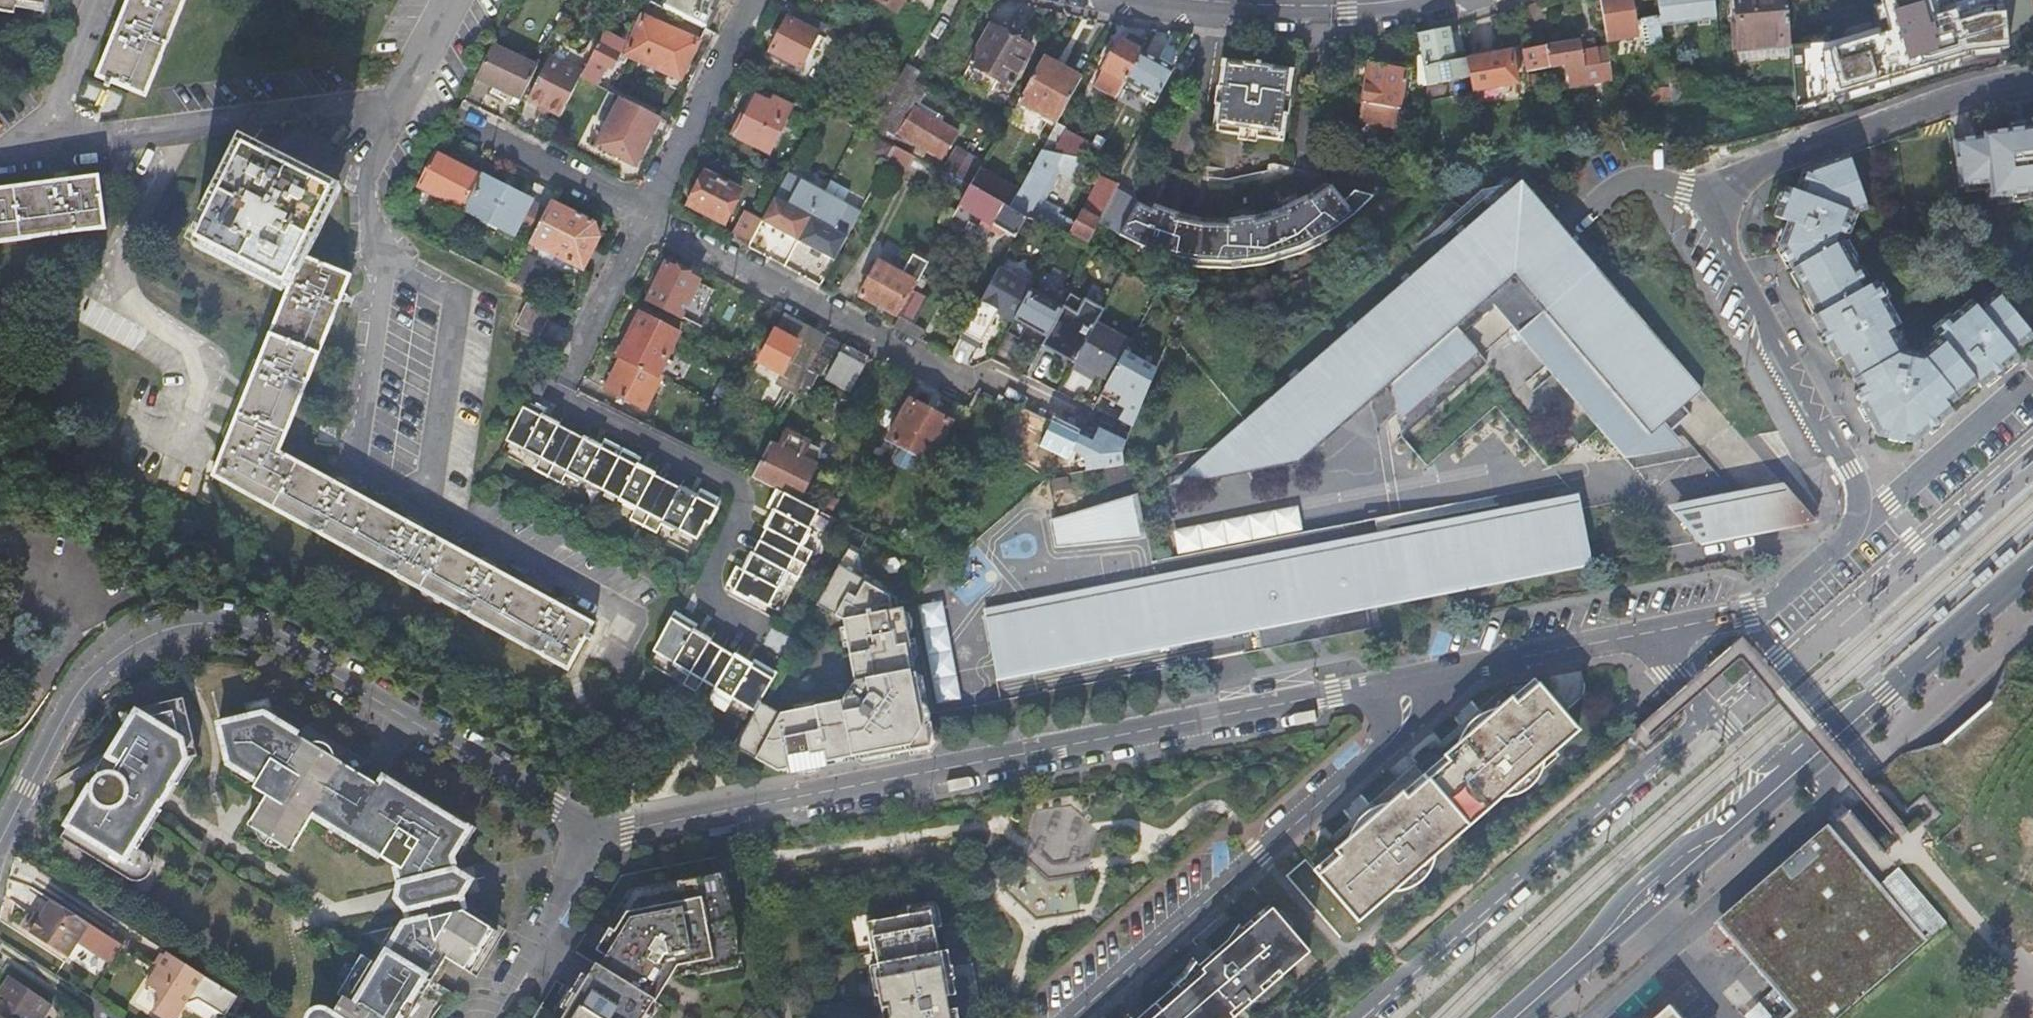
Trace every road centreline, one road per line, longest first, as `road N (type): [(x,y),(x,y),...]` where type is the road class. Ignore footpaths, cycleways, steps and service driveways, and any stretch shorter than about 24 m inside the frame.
road 1 (residential): [(587,833),(1403,685)]
road 2 (residential): [(12,808),(71,697),(124,646),(188,624),(254,635),(587,833)]
road 3 (residential): [(1661,631),(1781,600),(1839,552),(1855,523),(1852,473),(1721,238),(1717,205)]
road 4 (residential): [(1403,685),(1398,737),(1071,1017)]
road 5 (residential): [(642,221),(956,383),(987,375),(1075,416)]
road 6 (residential): [(1710,709),(1350,1017)]
road 7 (primary): [(1778,783),(1507,1017)]
road 8 (residential): [(1717,205),(1743,175),(1967,96),(2032,87)]
road 9 (primary): [(2032,562),(1778,783)]
road 10 (residential): [(1403,685),(1661,631)]
road 11 (residential): [(753,0),(642,221)]
road 12 (residential): [(492,1017),(587,833)]
road 13 (residential): [(459,129),(642,221)]
road 14 (residential): [(642,221),(566,384)]
road 15 (residential): [(1717,205),(1636,175),(1579,215)]

